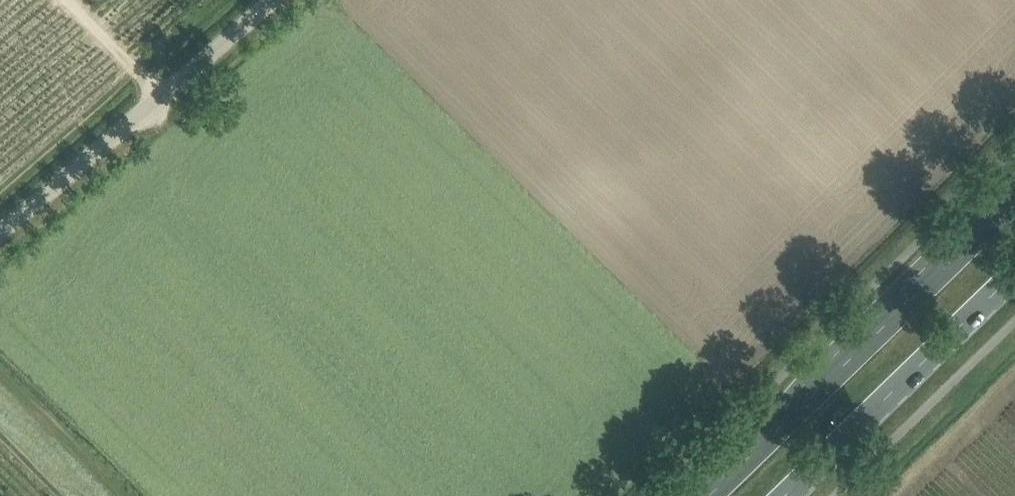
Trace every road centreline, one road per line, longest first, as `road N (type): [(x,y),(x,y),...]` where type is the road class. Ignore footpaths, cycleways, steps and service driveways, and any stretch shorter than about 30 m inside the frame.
road 1 (primary): [(1014,214),(723,495)]
road 2 (unclassified): [(0,234),(274,0)]
road 3 (primary): [(795,495),(1014,278)]
road 4 (track): [(70,0),(162,96)]

